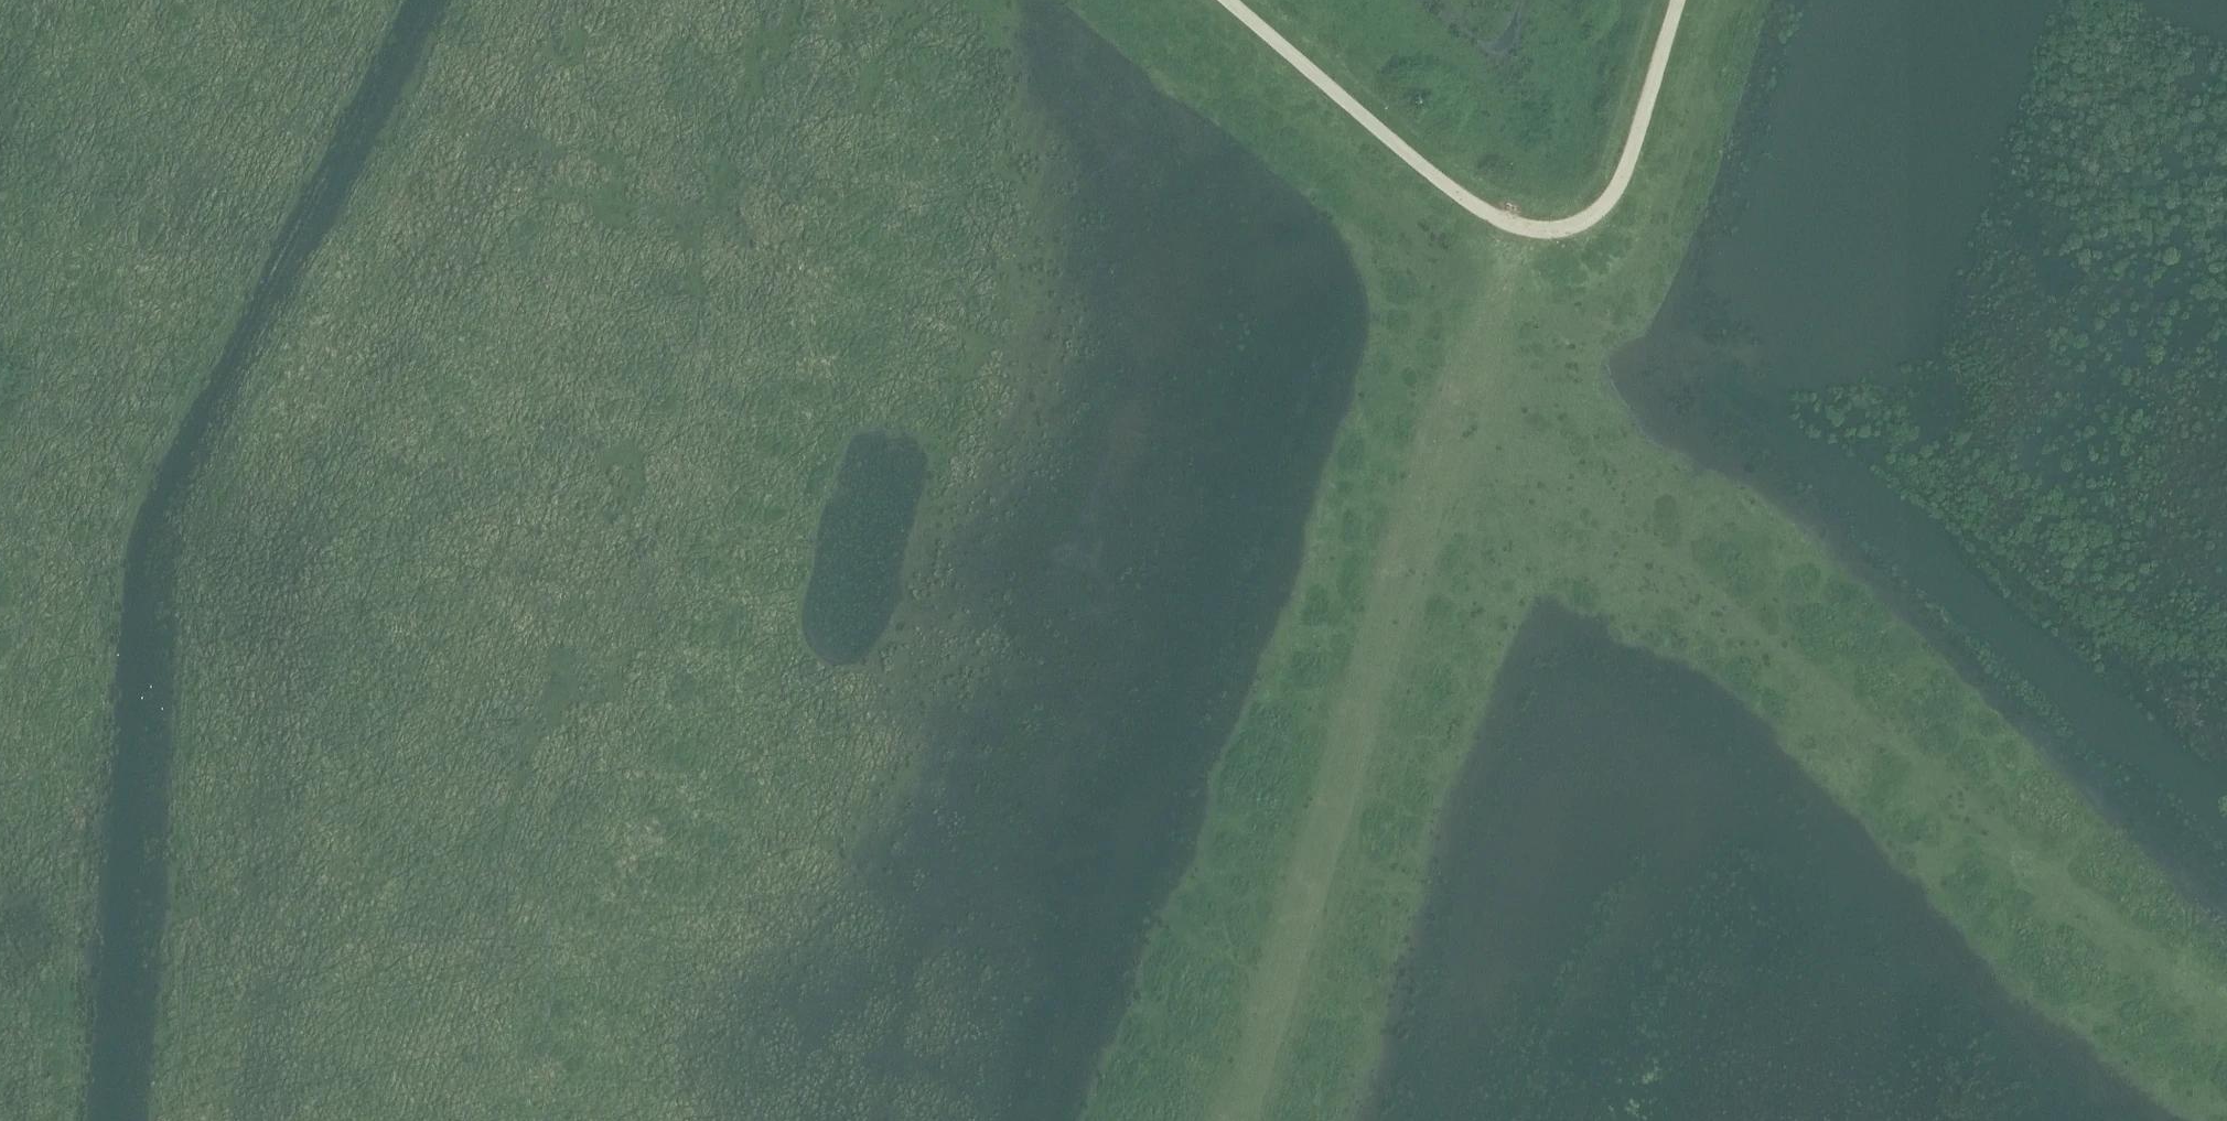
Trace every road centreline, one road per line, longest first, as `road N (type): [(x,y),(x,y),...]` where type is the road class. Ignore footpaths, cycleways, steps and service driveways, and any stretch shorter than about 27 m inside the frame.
road 1 (track): [(1228,1120),(1445,444)]
road 2 (track): [(1226,0),(1431,173),(1515,223)]
road 3 (track): [(1679,0),(1611,199),(1570,228),(1515,223)]
road 4 (track): [(1445,444),(1515,223)]

